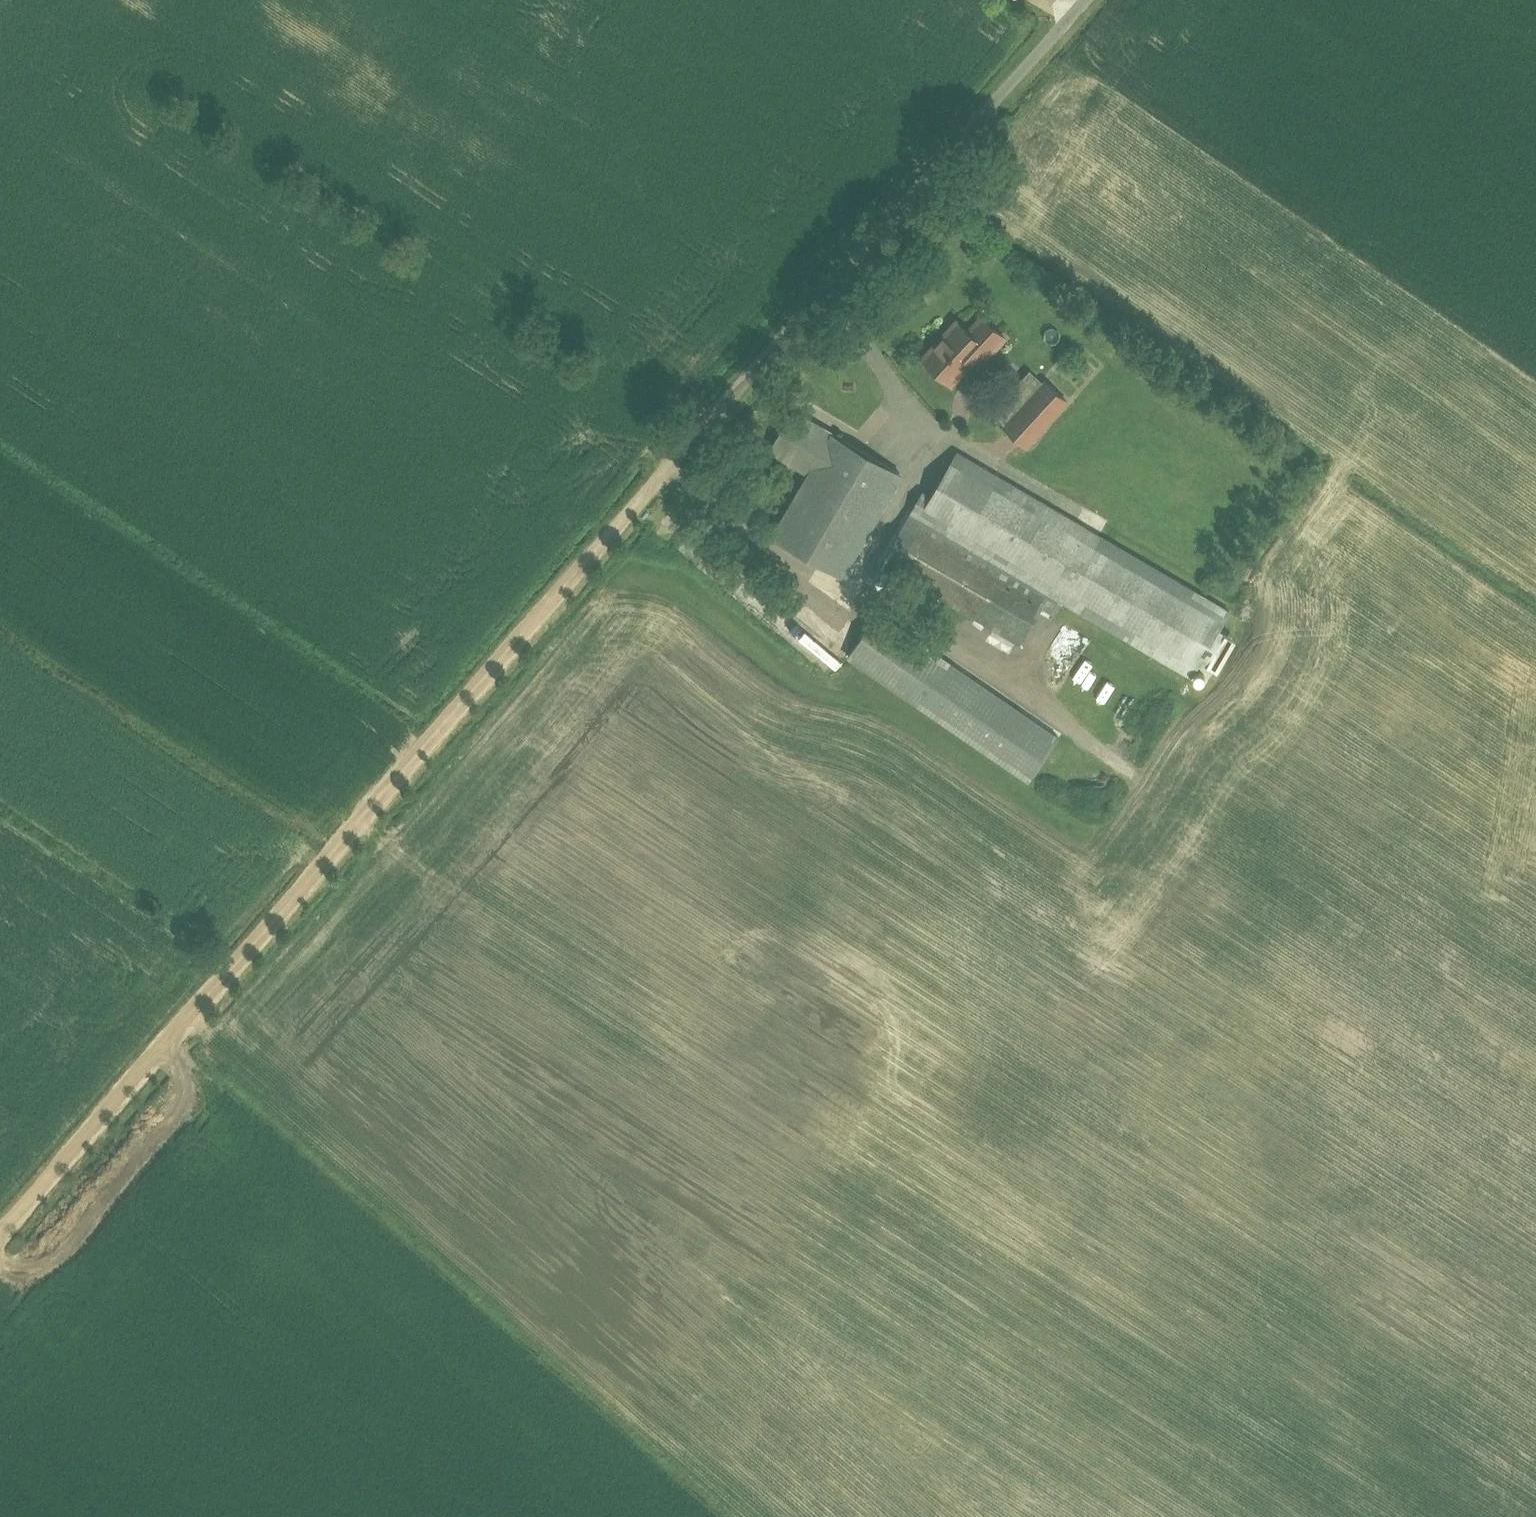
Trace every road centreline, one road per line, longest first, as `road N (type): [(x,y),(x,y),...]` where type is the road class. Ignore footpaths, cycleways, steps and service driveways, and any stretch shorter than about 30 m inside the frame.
road 1 (track): [(0,1250),(722,436)]
road 2 (unclassified): [(722,436),(1096,0)]

